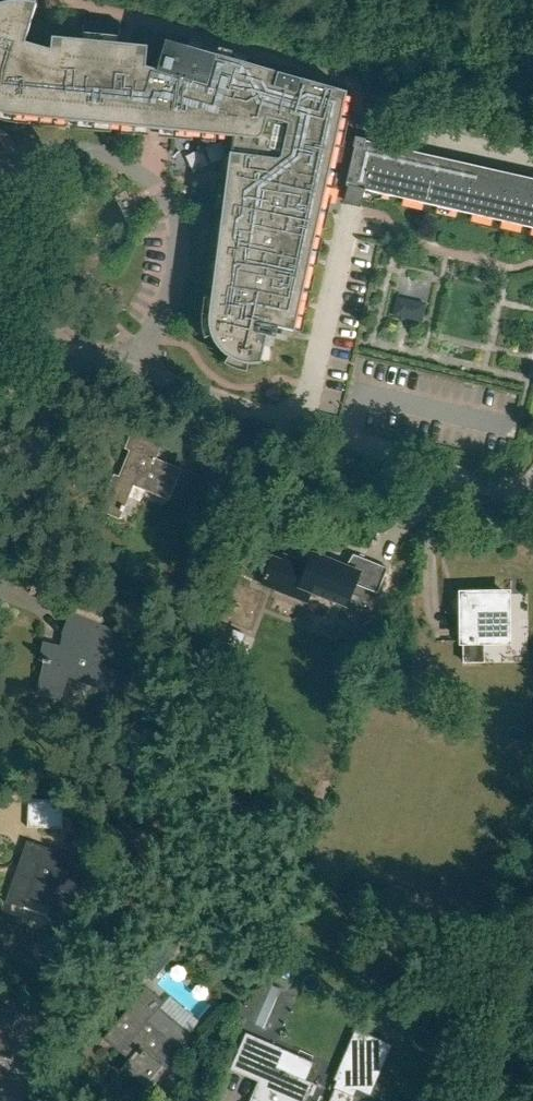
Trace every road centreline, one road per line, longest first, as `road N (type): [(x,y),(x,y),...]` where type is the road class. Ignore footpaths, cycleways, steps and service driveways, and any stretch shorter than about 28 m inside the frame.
road 1 (residential): [(527,494),(135,368),(56,355)]
road 2 (residential): [(56,355),(29,479),(0,550)]
road 3 (track): [(480,1100),(532,970)]

